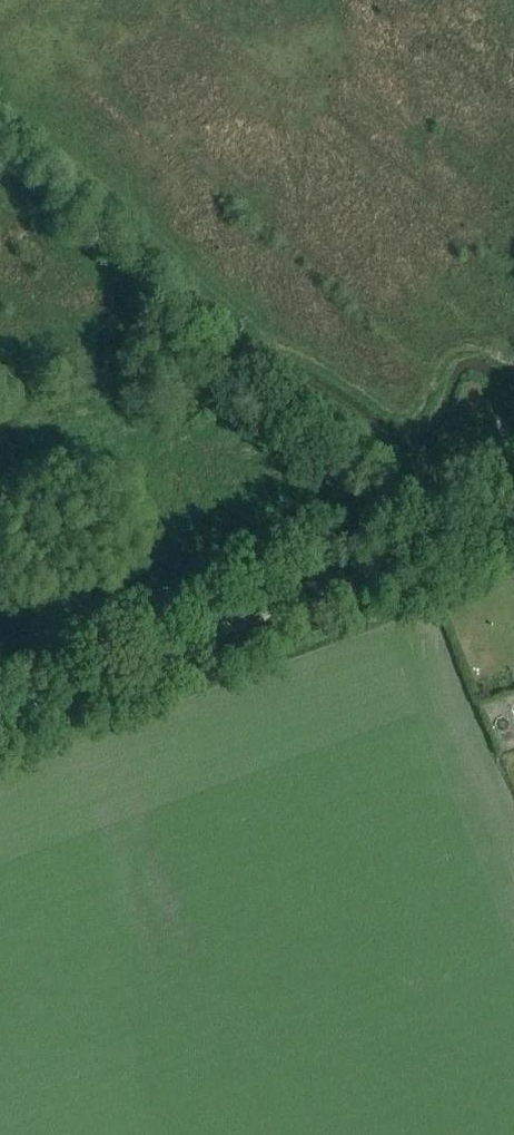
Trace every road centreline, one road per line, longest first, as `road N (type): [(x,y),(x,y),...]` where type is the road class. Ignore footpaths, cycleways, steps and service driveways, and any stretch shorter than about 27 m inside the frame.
road 1 (unclassified): [(0,719),(513,510)]

